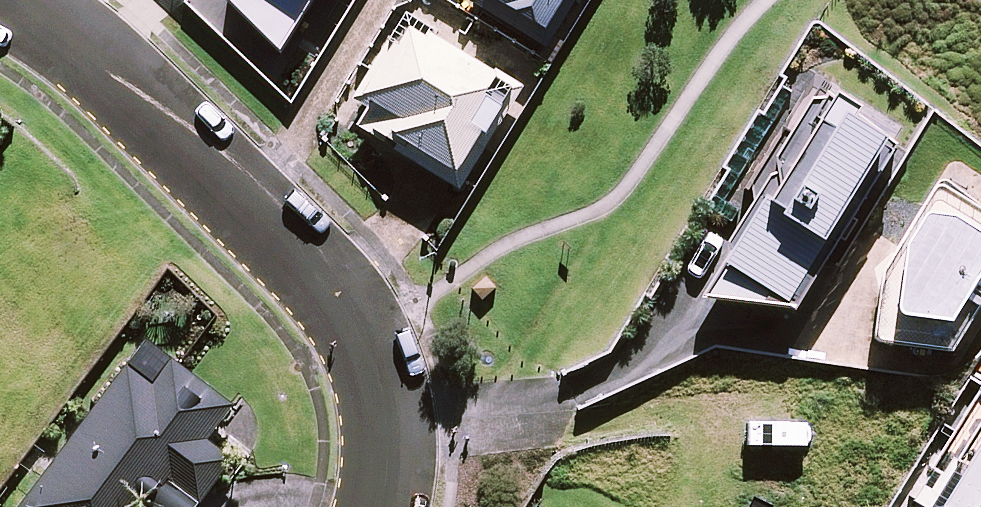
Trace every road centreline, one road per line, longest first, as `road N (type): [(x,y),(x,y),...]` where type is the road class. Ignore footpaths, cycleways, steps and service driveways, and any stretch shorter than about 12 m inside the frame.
road 1 (residential): [(385,506),(393,432),(388,390),(341,299),(199,151),(15,0)]

